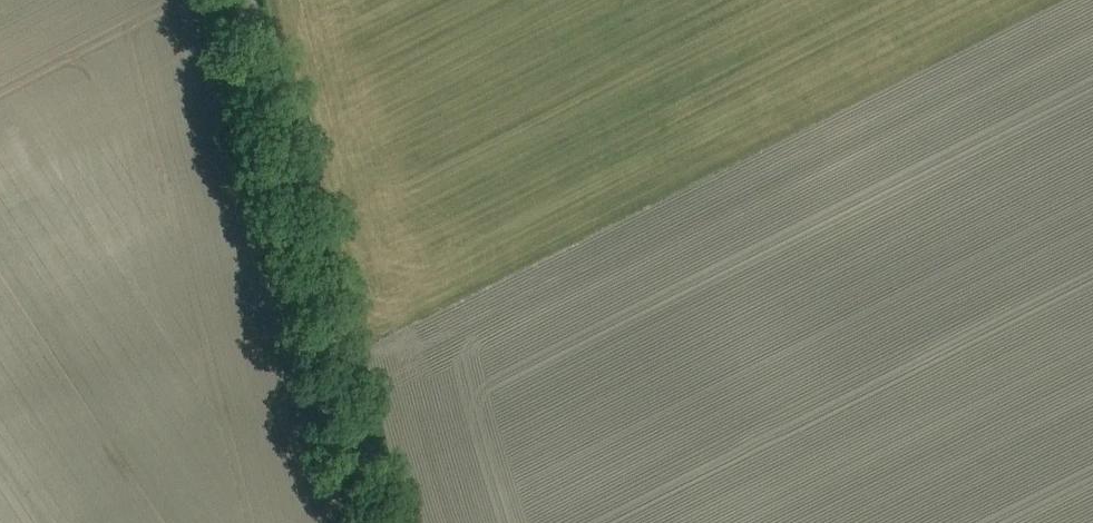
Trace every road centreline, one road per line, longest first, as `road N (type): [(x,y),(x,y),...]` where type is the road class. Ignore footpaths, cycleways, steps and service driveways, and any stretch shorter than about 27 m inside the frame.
road 1 (unclassified): [(250,0),(386,522)]

